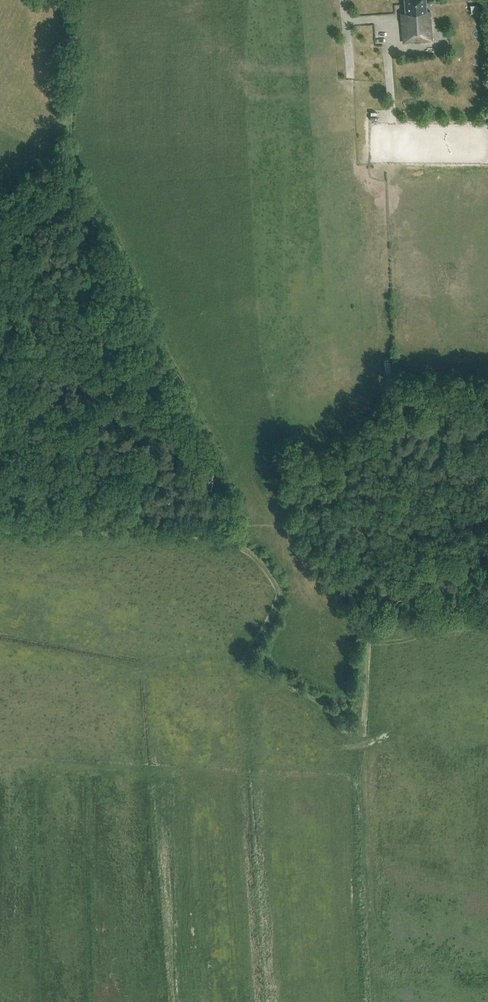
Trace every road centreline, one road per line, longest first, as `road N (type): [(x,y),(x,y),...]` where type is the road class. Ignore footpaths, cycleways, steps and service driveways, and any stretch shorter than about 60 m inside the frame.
road 1 (track): [(239,525),(233,490),(71,163),(77,0)]
road 2 (track): [(487,391),(435,392),(377,514)]

